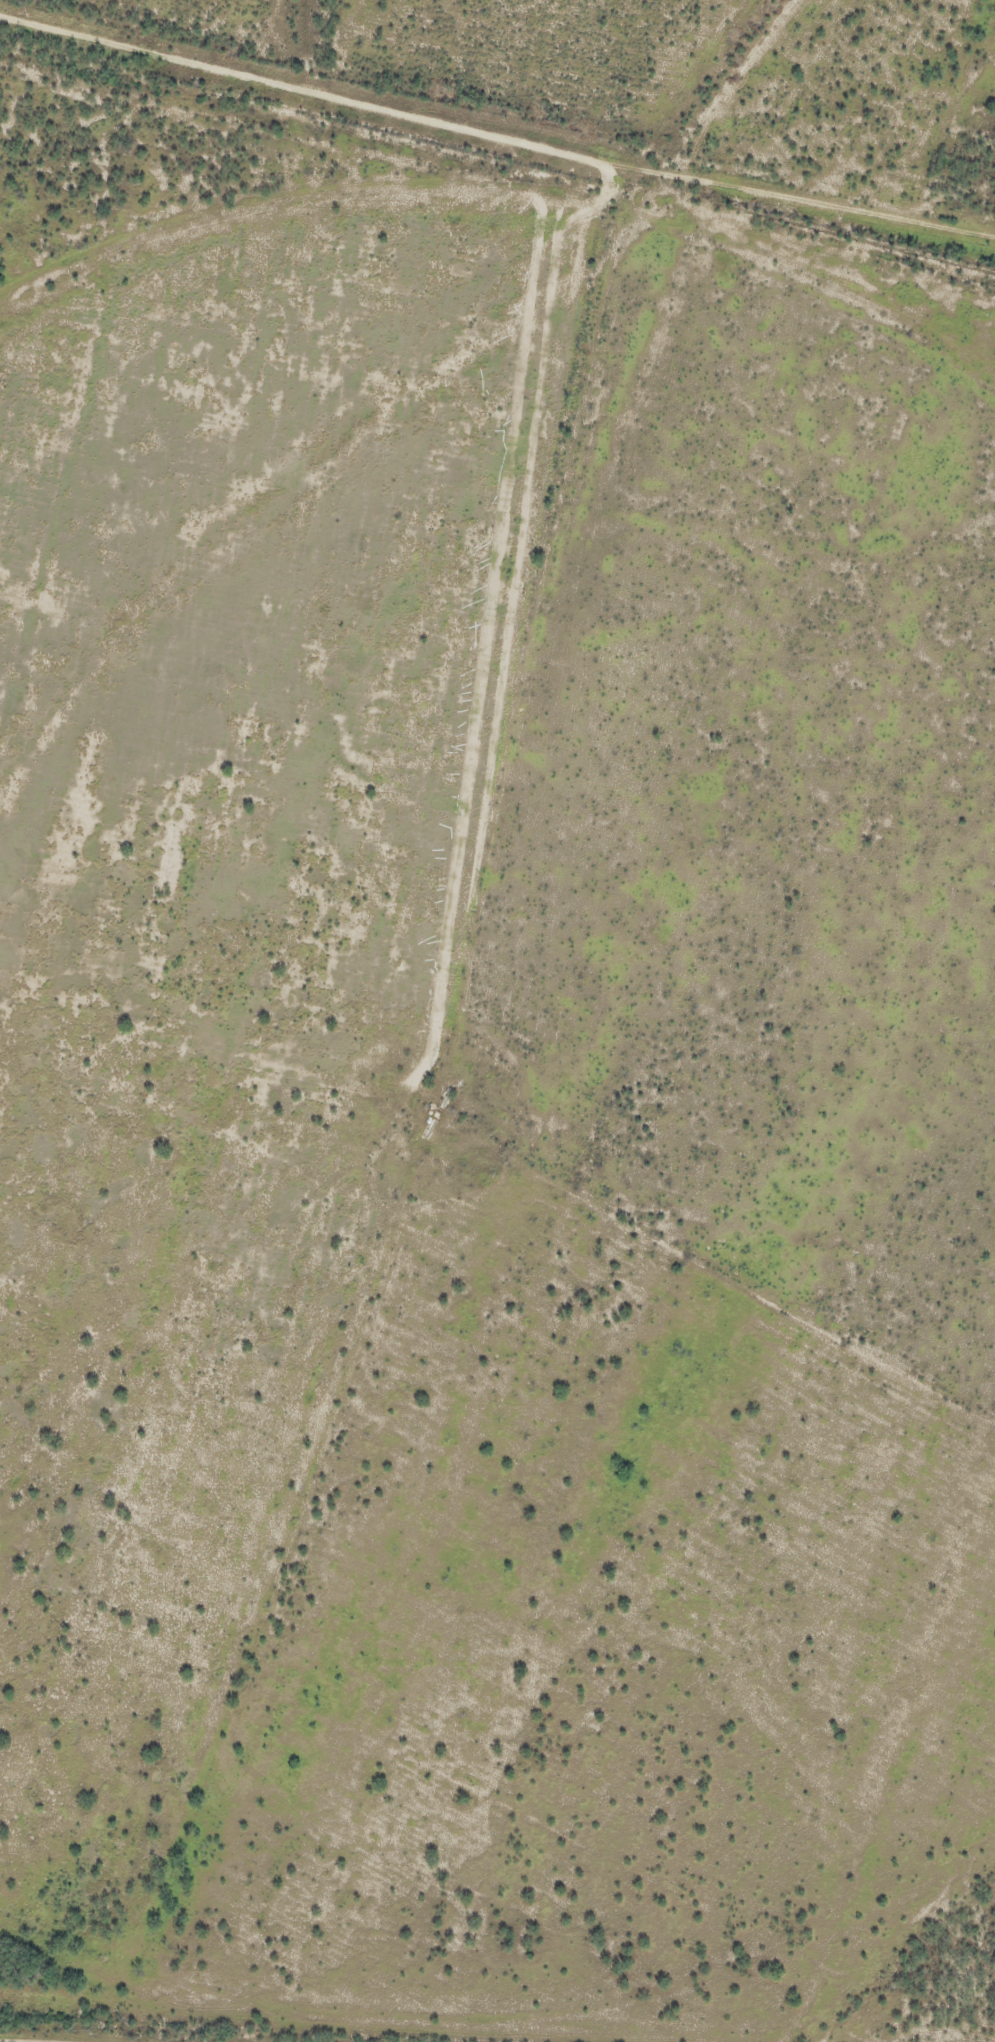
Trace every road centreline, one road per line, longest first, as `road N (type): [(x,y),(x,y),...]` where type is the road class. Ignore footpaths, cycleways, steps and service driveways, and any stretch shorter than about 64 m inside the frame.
road 1 (track): [(0,14),(596,159),(994,234)]

